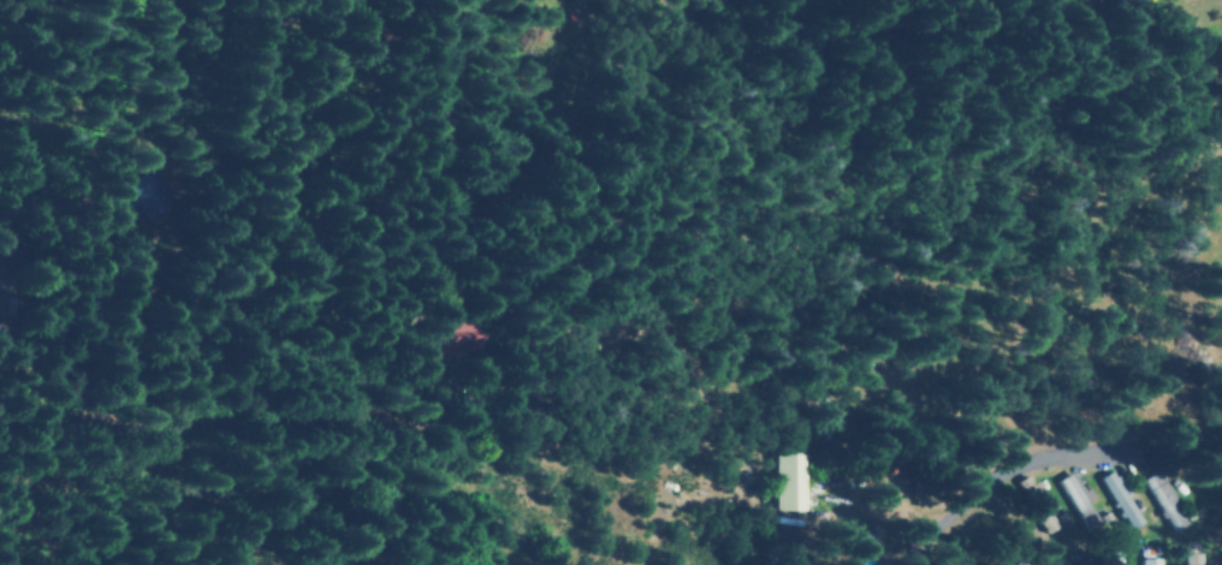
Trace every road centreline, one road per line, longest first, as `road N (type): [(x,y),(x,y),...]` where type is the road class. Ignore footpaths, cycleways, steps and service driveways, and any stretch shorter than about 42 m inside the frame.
road 1 (residential): [(1221,545),(865,549),(838,545),(808,508),(807,471),(814,453),(837,435),(1188,435)]
road 2 (residential): [(0,419),(550,432)]

